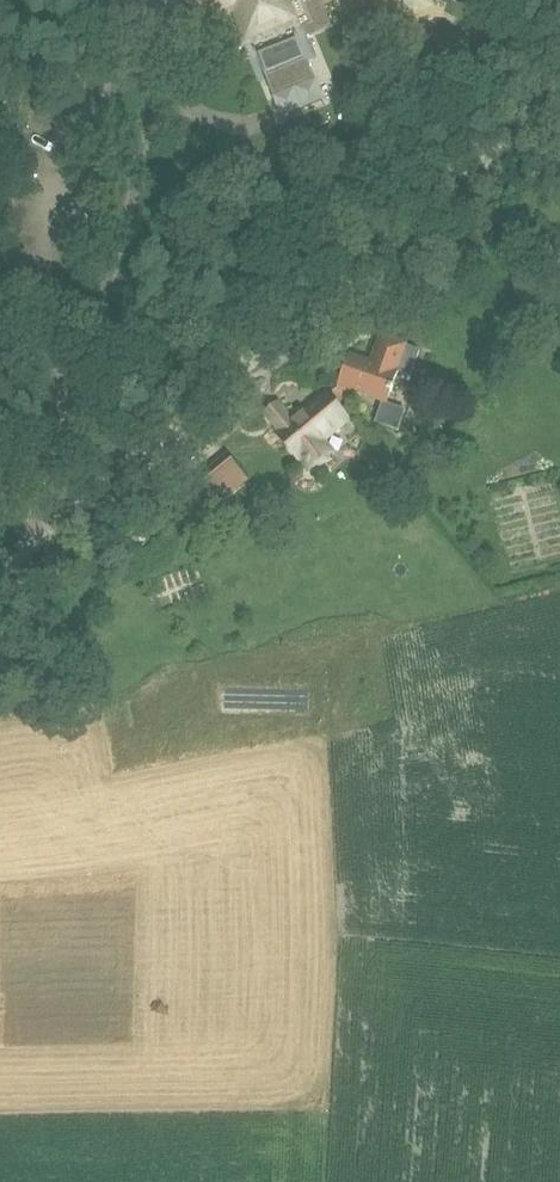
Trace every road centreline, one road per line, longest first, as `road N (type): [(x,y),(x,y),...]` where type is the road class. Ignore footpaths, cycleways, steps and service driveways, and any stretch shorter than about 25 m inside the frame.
road 1 (track): [(559,96),(0,578)]

